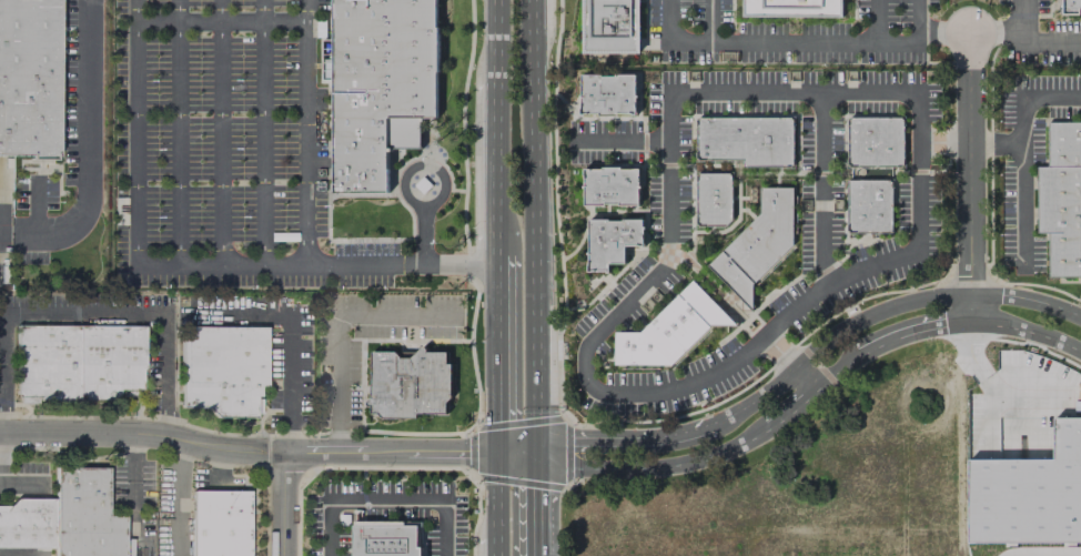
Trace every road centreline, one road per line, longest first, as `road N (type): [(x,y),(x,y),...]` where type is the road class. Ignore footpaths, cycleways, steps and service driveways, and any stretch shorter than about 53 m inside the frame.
road 1 (residential): [(533,452),(587,468),(703,458),(757,436),(870,350),(940,326),(1007,327),(1080,353)]
road 2 (residential): [(1080,317),(994,294),(906,303),(849,325),(770,391),(709,425),(644,438),(584,437),(533,452)]
road 3 (residential): [(0,433),(151,433),(286,452),(497,453)]
road 4 (primary): [(533,452),(533,0)]
road 5 (residential): [(971,324),(969,31)]
road 6 (primary): [(493,0),(494,257)]
road 7 (primary): [(494,257),(497,453)]

